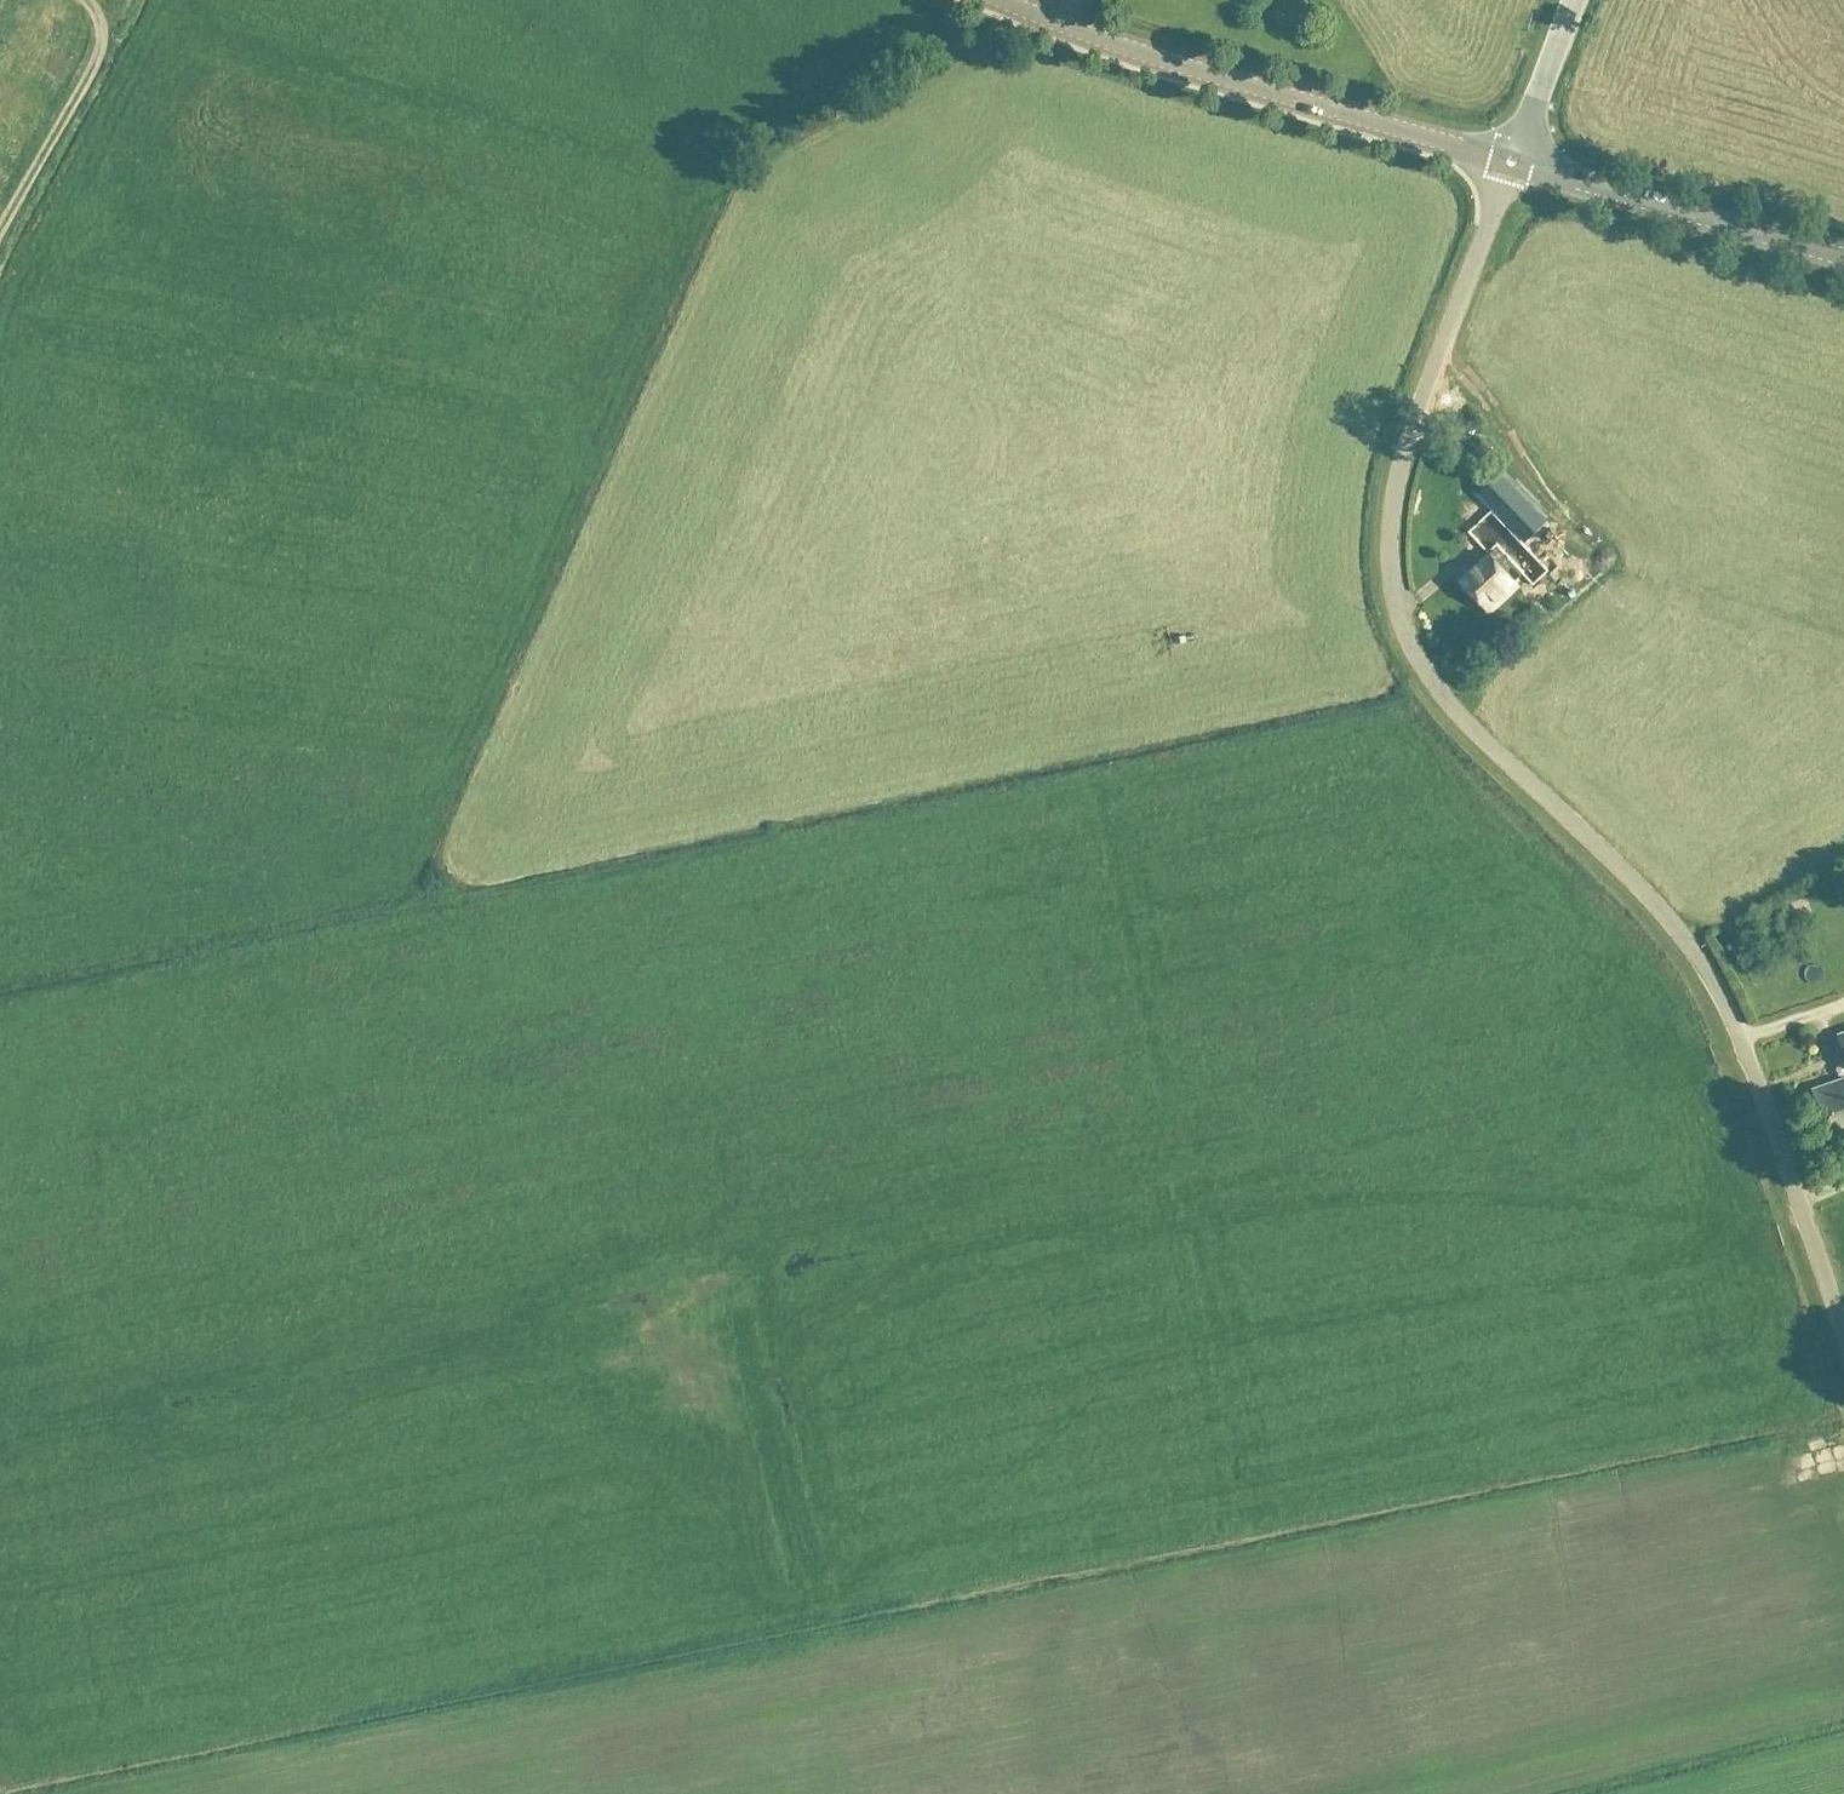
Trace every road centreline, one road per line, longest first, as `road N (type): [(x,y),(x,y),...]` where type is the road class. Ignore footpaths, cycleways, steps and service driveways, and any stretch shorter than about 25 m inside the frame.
road 1 (unclassified): [(1843,1355),(1748,1059),(1696,958),(1645,894),(1459,716),(1422,668),(1394,604),(1388,552),(1398,471),(1511,165)]
road 2 (tertiary): [(1511,165),(1157,59),(997,0)]
road 3 (tertiary): [(1843,260),(1511,165)]
road 4 (track): [(132,0),(0,228)]
road 5 (tertiary): [(1511,165),(1572,0)]

